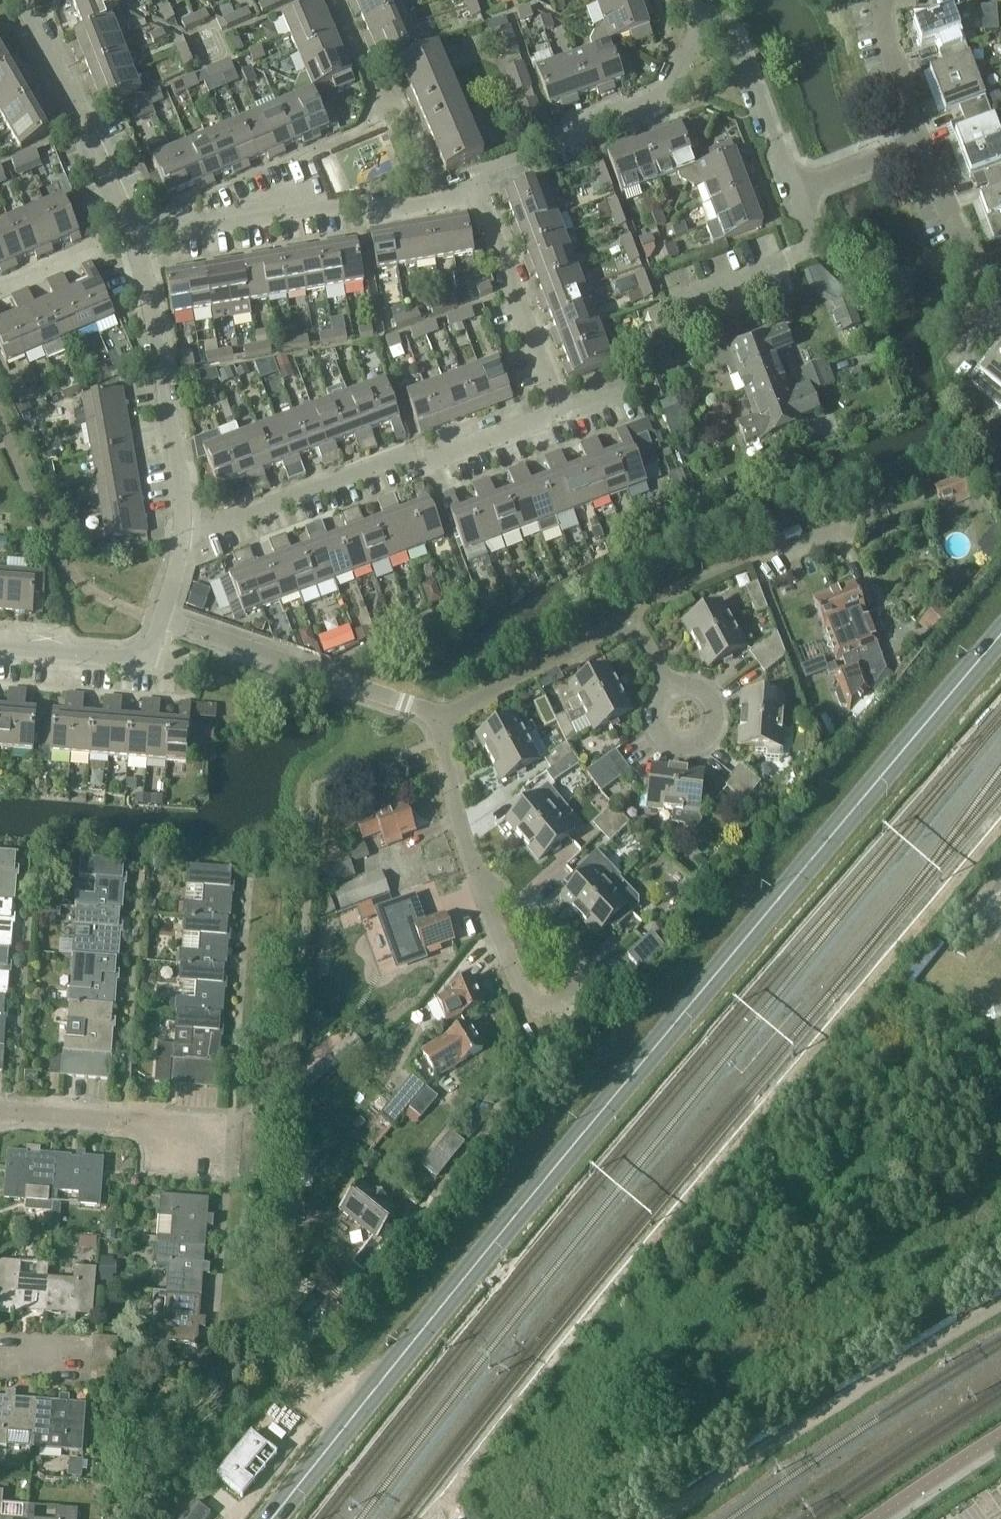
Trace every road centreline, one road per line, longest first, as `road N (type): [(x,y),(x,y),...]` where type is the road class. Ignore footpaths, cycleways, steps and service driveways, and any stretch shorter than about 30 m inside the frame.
road 1 (secondary): [(273,1518),(670,1024),(1000,635)]
road 2 (residential): [(175,548),(557,411)]
road 3 (residential): [(131,235),(442,199),(476,187)]
road 4 (residential): [(175,548),(164,376),(131,235)]
road 5 (residential): [(473,867),(574,955),(581,972),(572,996),(557,1004),(530,997),(490,914)]
road 6 (residential): [(158,617),(443,717)]
road 7 (residential): [(476,187),(486,170),(659,94),(707,16)]
road 8 (residential): [(623,618),(886,511)]
road 9 (residential): [(131,235),(23,0)]
road 10 (track): [(785,1309),(1000,1179)]
road 11 (residential): [(557,411),(476,187)]
road 12 (residential): [(217,1130),(0,1115)]
road 13 (residential): [(443,717),(623,618)]
road 14 (residential): [(791,189),(734,32),(707,16)]
road 15 (residential): [(0,656),(120,659),(139,650),(158,617)]
road 16 (residential): [(1000,293),(979,281),(953,245),(913,145)]
road 17 (residential): [(473,867),(443,717)]
road 18 (residential): [(913,145),(879,0)]
road 19 (residential): [(662,733),(696,742),(716,713),(694,685),(669,688)]
road 20 (residential): [(791,189),(913,145)]

